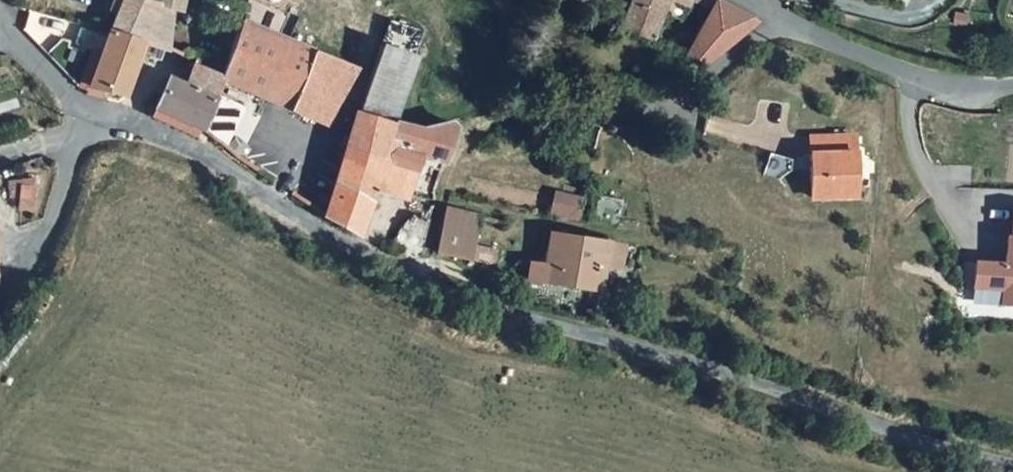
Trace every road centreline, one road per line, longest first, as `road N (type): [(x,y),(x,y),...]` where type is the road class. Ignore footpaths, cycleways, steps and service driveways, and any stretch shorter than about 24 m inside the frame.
road 1 (unclassified): [(0,16),(14,42),(87,119),(393,273),(915,436),(1012,459)]
road 2 (tertiary): [(736,0),(804,37),(958,86),(1012,83)]
road 3 (track): [(0,307),(42,253),(87,119)]

